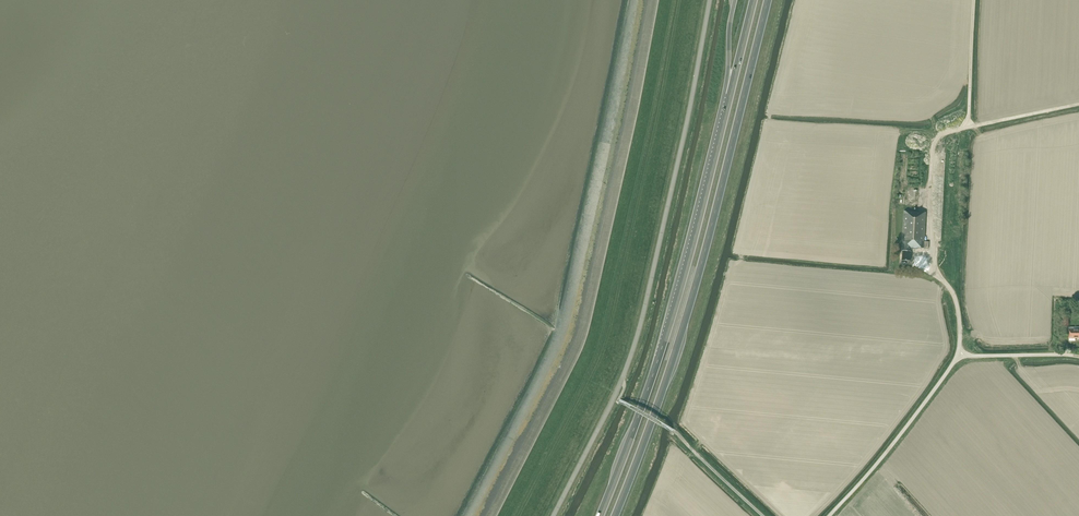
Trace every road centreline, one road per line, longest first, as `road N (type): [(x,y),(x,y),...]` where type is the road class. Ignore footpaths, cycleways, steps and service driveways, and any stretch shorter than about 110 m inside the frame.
road 1 (unclassified): [(554,515),(633,348),(710,0)]
road 2 (trunk): [(615,515),(686,321),(768,0)]
road 3 (trunk): [(730,95),(659,356),(599,515)]
road 4 (unclassified): [(829,515),(871,474),(958,353)]
road 5 (track): [(973,0),(968,127),(936,142),(931,182)]
road 6 (unclassified): [(763,515),(676,432)]
road 7 (track): [(958,353),(1078,357)]

